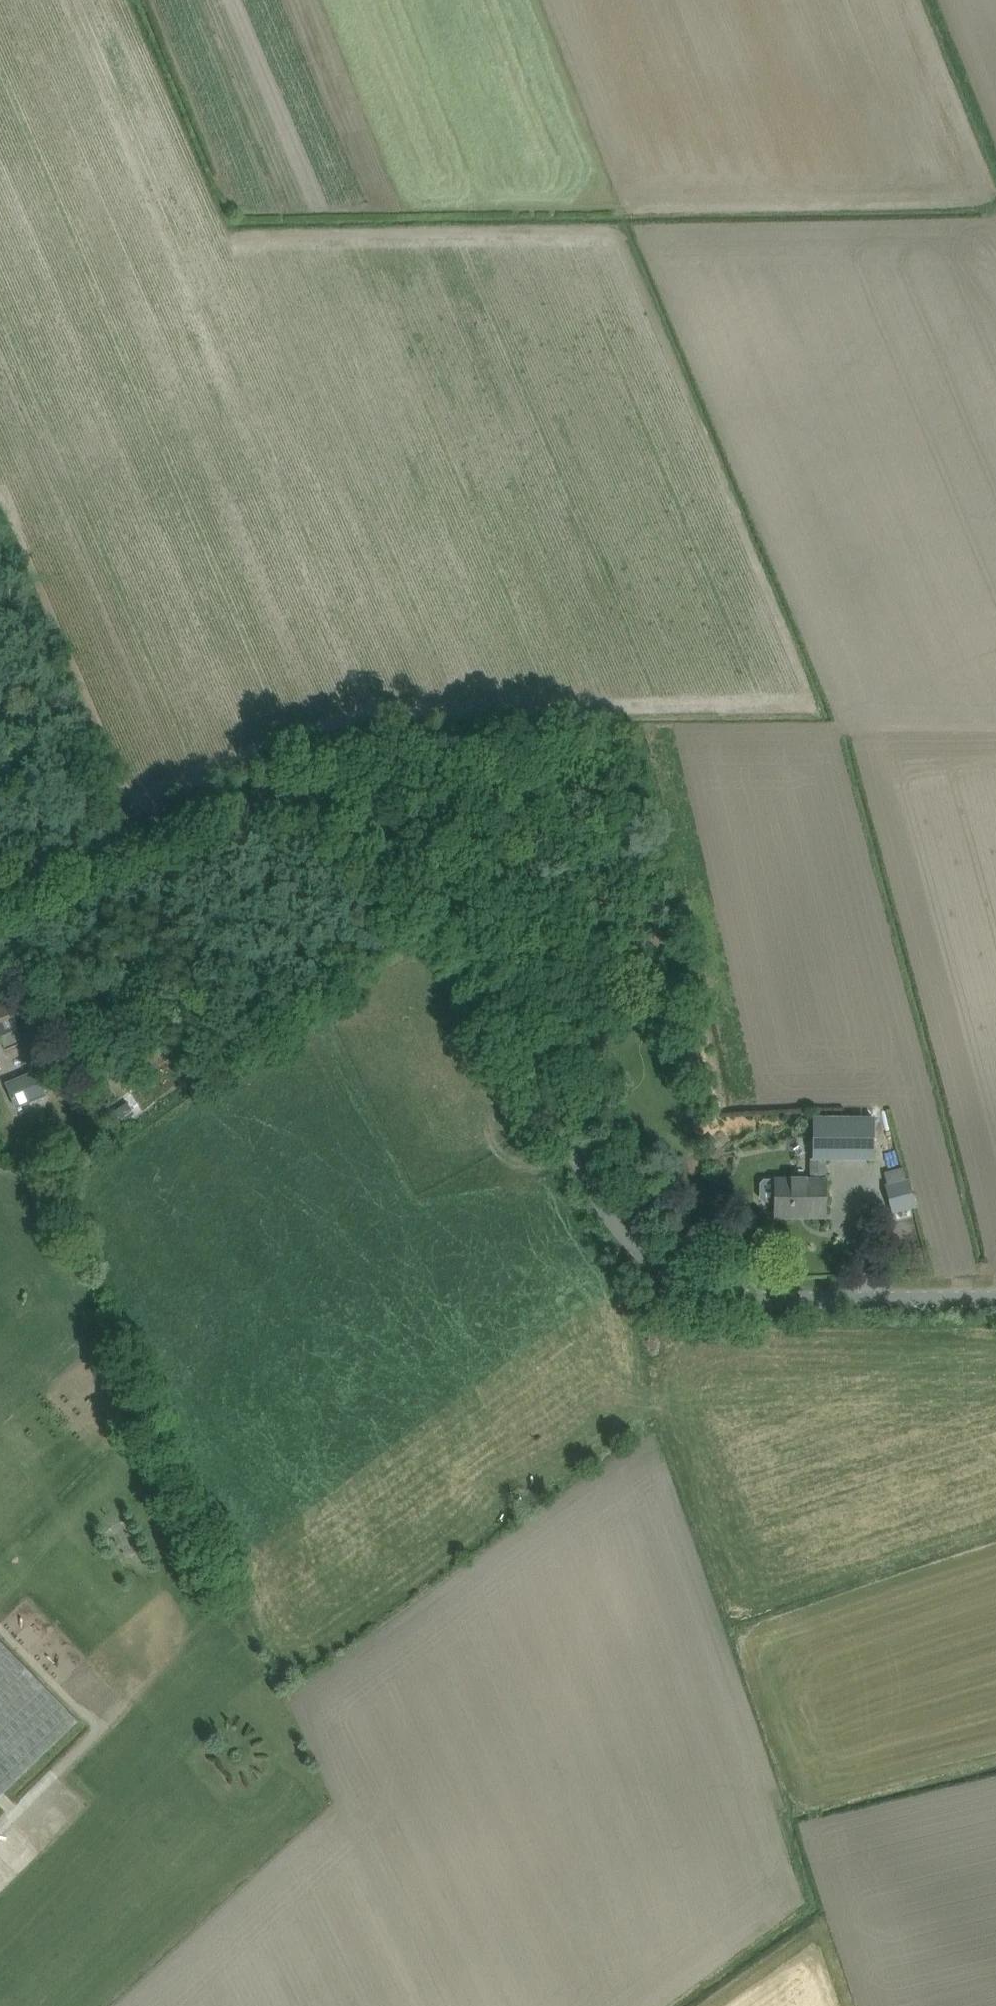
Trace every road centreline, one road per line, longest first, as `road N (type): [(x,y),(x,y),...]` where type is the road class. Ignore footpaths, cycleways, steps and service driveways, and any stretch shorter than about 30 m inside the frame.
road 1 (unclassified): [(995,1296),(738,1298),(658,1266),(606,1212),(576,1163),(451,899),(377,823),(307,787),(244,786),(0,888)]

